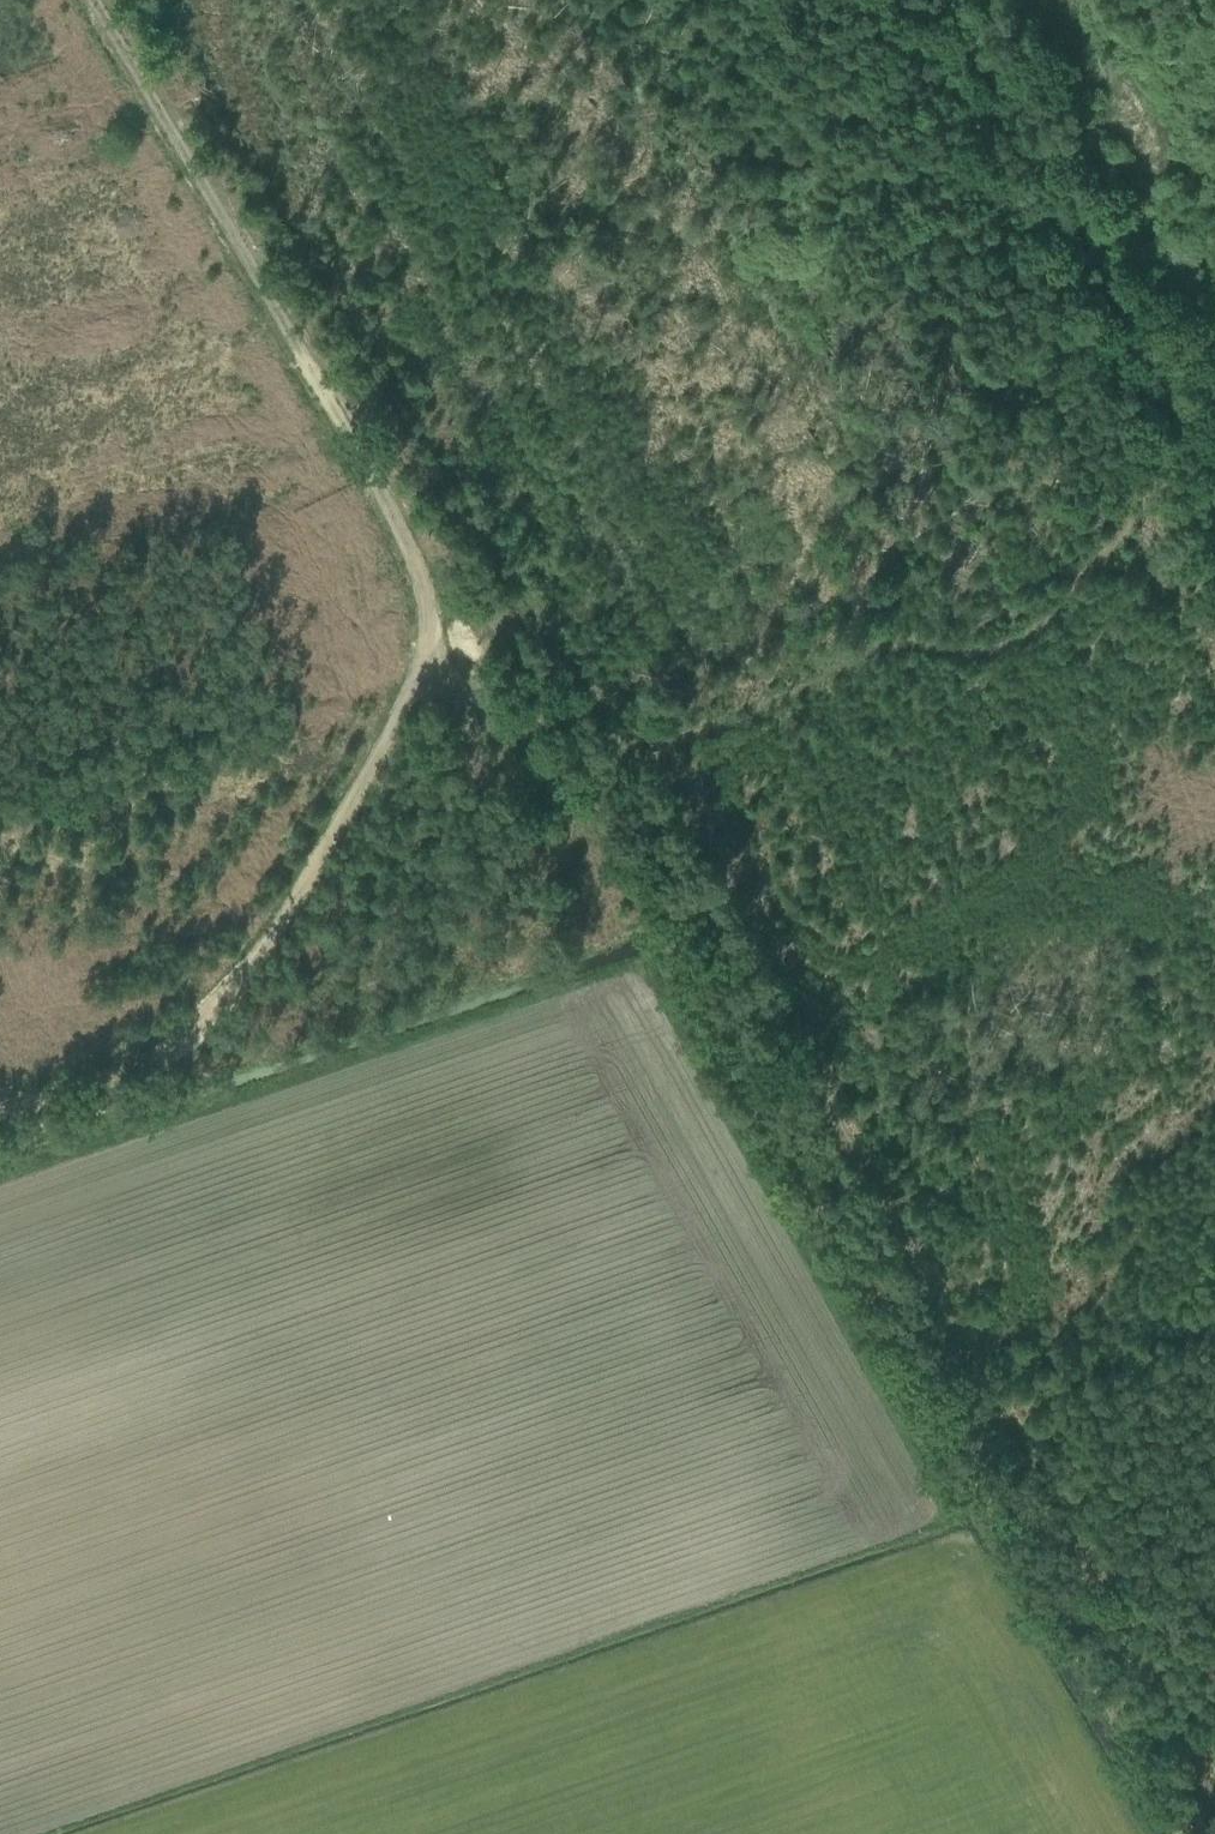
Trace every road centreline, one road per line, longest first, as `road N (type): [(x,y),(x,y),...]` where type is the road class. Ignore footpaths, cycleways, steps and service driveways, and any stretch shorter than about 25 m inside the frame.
road 1 (track): [(1214,1780),(987,1393),(637,763)]
road 2 (track): [(435,594),(440,629),(430,676),(339,843),(221,1010),(168,1056),(0,1114)]
road 3 (track): [(97,0),(435,594)]

